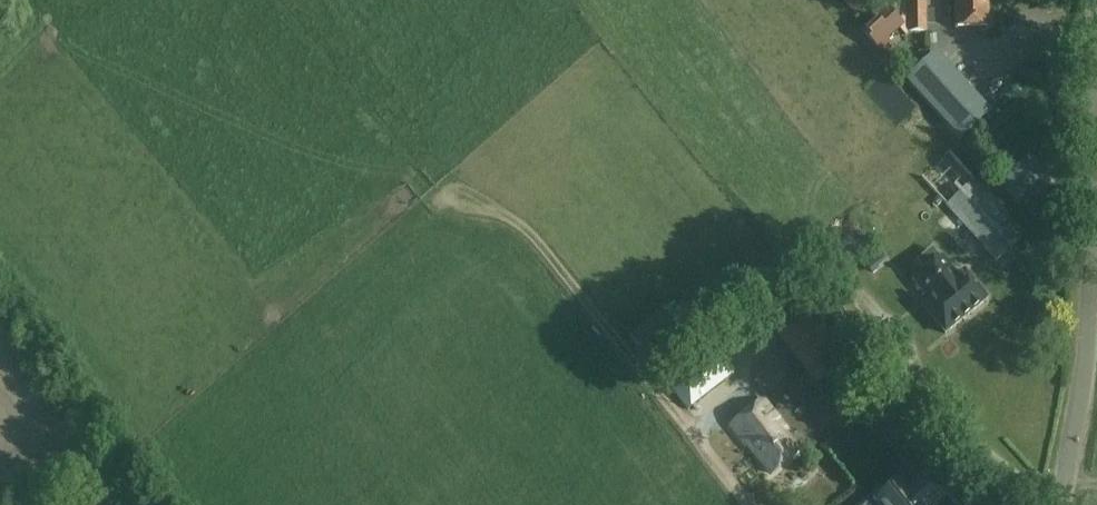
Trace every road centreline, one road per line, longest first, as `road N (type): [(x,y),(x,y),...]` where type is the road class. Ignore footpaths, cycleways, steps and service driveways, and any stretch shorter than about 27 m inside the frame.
road 1 (unclassified): [(1060,504),(1075,385),(1094,0)]

